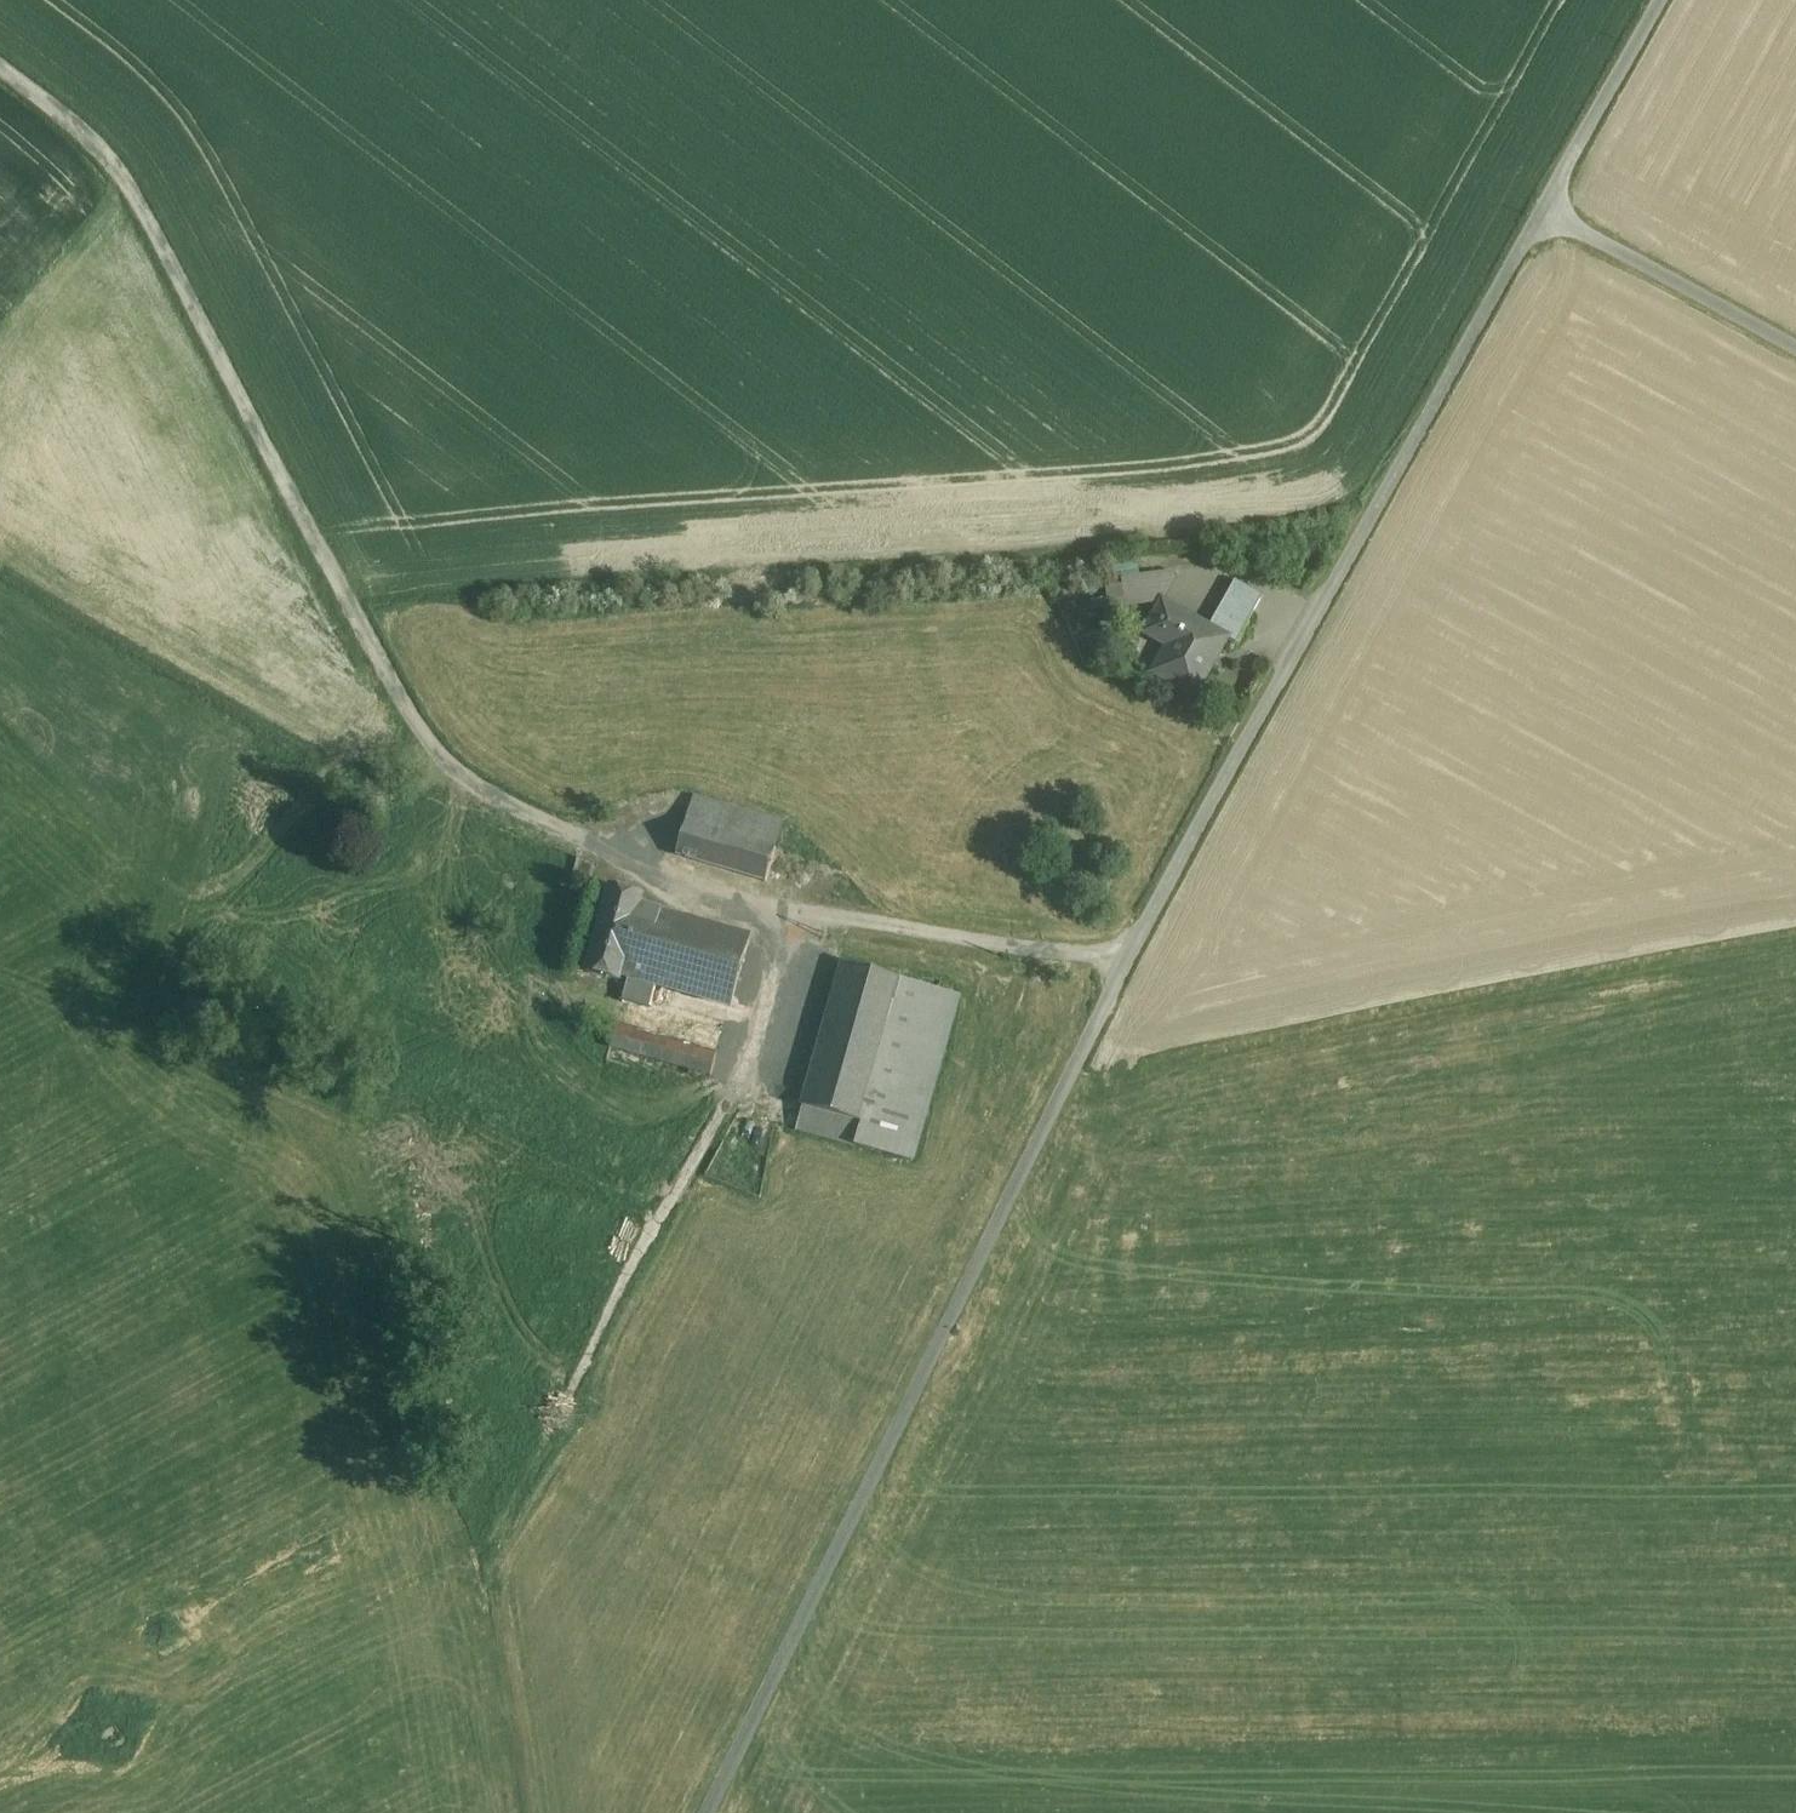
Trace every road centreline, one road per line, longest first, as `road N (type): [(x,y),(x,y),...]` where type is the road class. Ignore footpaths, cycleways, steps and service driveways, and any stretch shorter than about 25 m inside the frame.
road 1 (unclassified): [(1659,0),(1128,958),(706,1812)]

